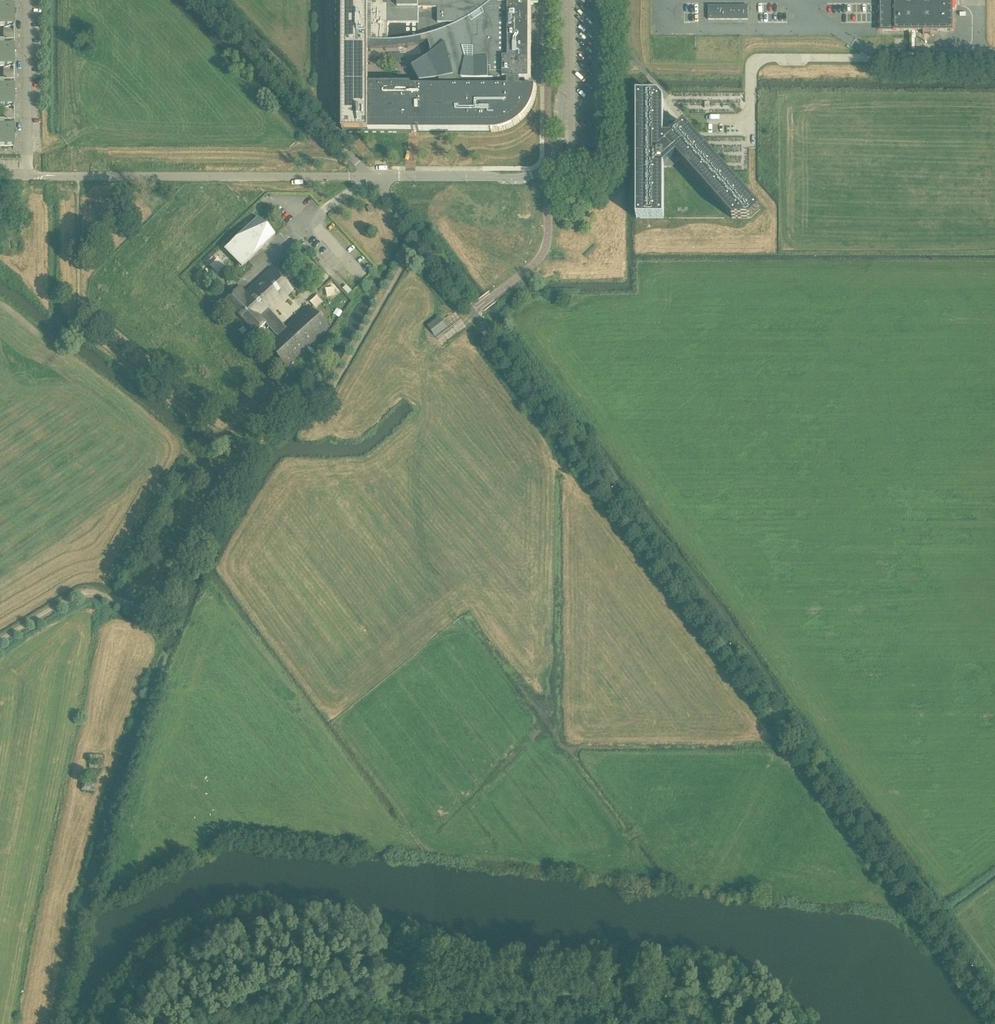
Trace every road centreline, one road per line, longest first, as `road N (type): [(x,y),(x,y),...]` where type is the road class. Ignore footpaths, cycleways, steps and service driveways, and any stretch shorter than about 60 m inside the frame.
road 1 (unclassified): [(994,1006),(371,176),(508,179),(547,169),(561,141),(562,0)]
road 2 (track): [(741,1023),(698,1007),(630,1007),(594,995),(535,995),(488,1008),(419,994)]

